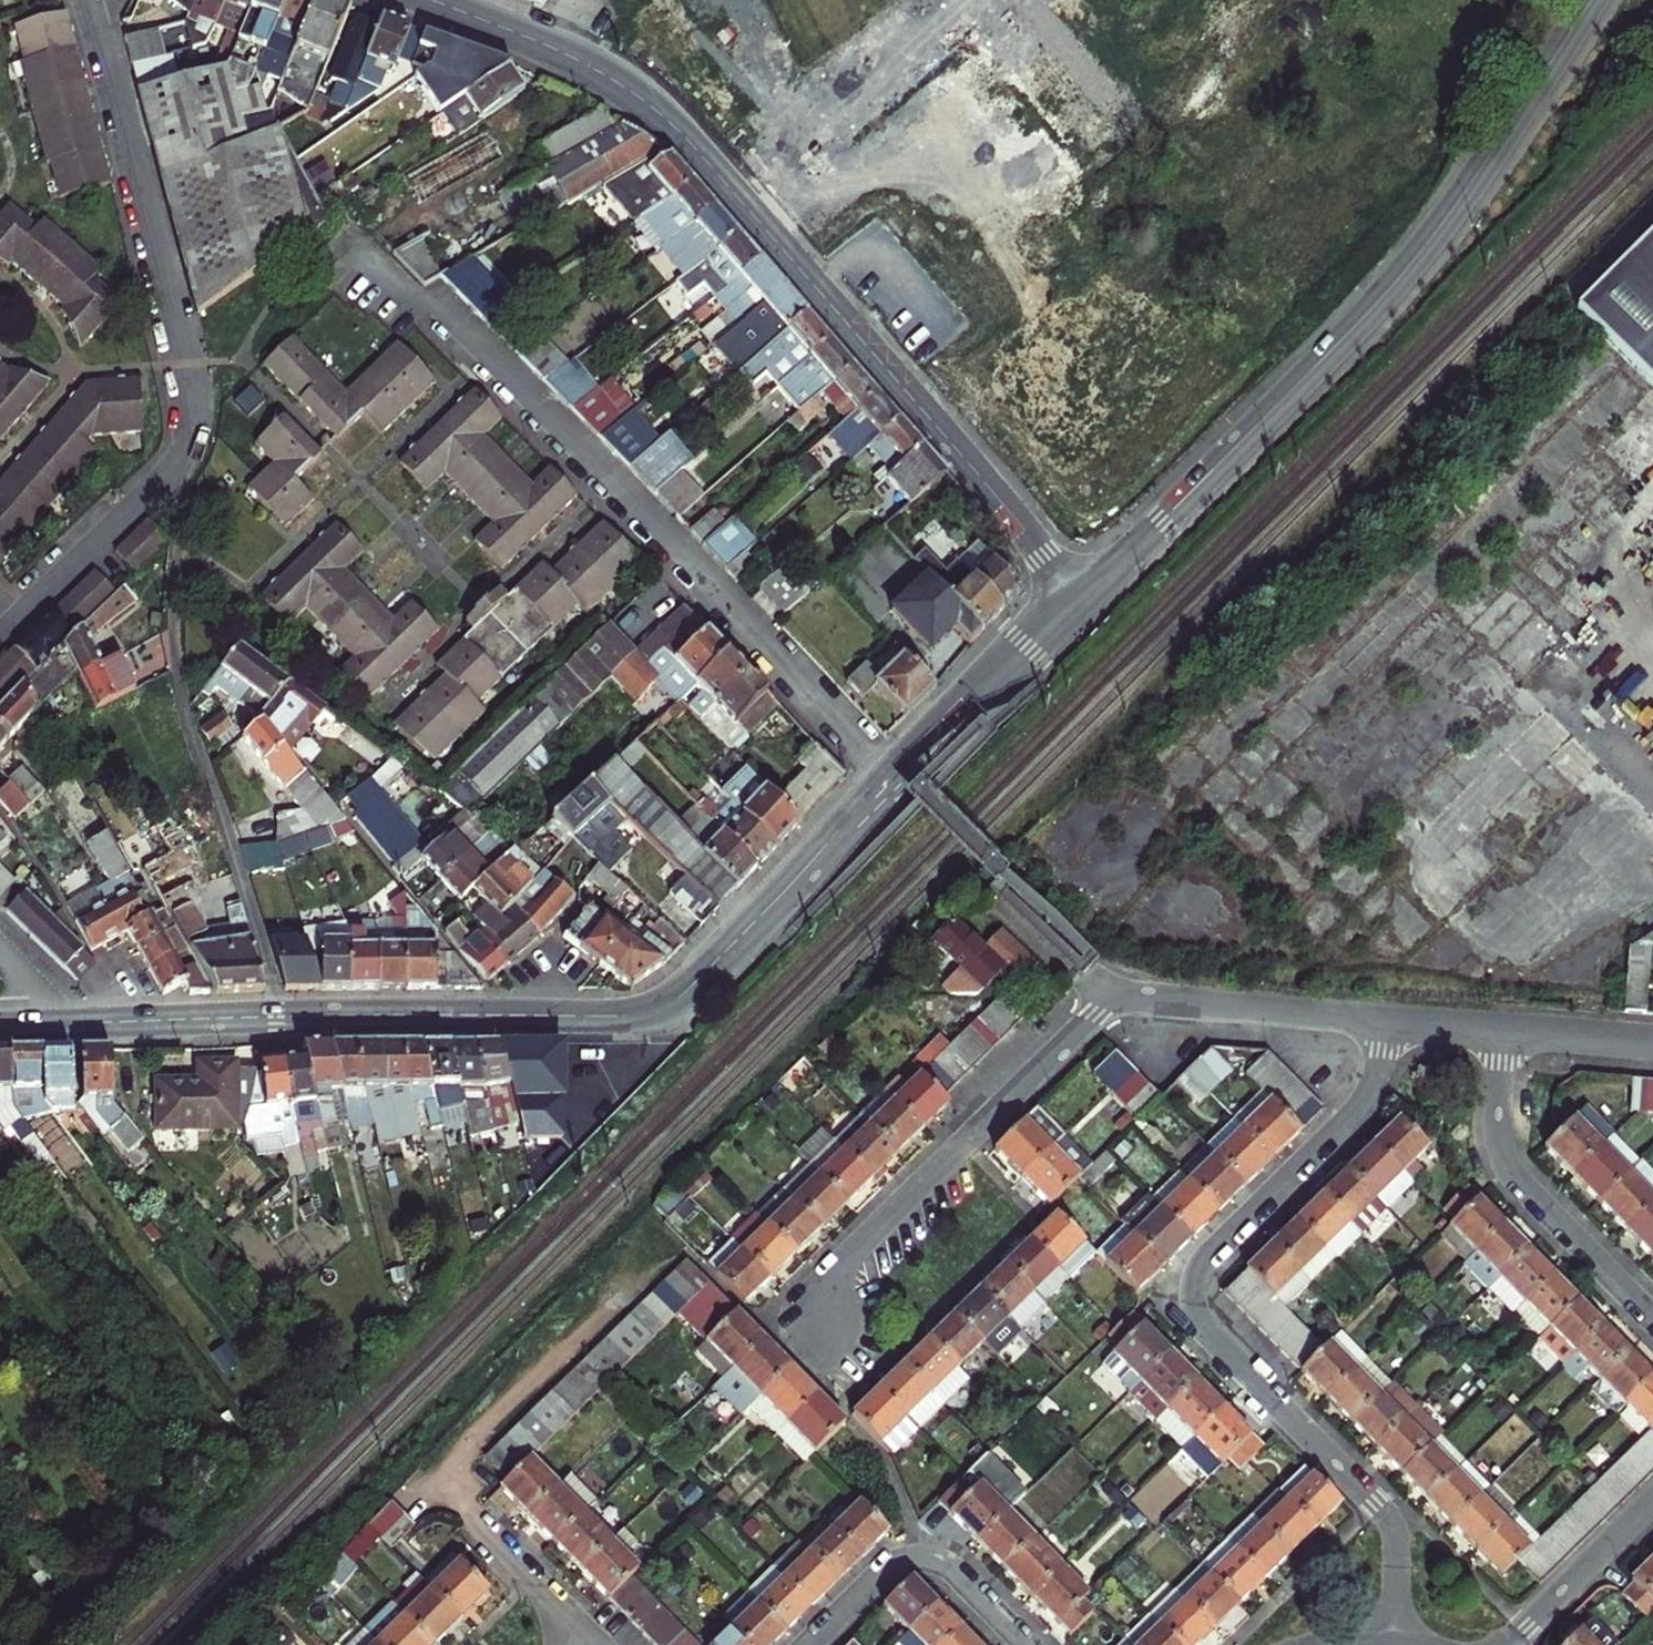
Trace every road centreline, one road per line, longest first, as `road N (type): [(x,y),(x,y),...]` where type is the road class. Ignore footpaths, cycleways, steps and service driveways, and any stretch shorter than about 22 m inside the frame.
road 1 (residential): [(431,0),(573,56),(651,104),(1083,597)]
road 2 (secondary): [(152,1021),(652,1011),(700,979),(894,782)]
road 3 (residential): [(894,782),(435,300),(414,319),(341,244)]
road 4 (secondary): [(1083,597),(1396,281),(1595,0)]
road 5 (residential): [(1390,1018),(1361,1106),(1208,1261),(1196,1299),(1209,1336),(1389,1518),(1395,1644)]
road 6 (residential): [(90,0),(188,362),(192,415),(181,450),(159,480),(6,630)]
road 7 (residential): [(823,1337),(822,1303),(834,1272),(1108,1002)]
road 8 (residential): [(1652,1312),(1510,1166),(1500,1122),(1505,1028)]
road 9 (residential): [(811,1644),(886,1571),(919,1557),(969,1582),(1031,1644)]
road 10 (residential): [(1390,1018),(1149,998),(1108,1002)]
road 11 (residential): [(0,806),(68,897),(90,946),(146,1001),(152,1021)]
road 12 (secondary): [(894,782),(1083,597)]
road 13 (residential): [(1507,1644),(1652,1501)]
road 14 (secondary): [(0,1026),(152,1021)]
road 15 (residential): [(585,1635),(481,1528)]
road 16 (residential): [(1652,1039),(1505,1028)]

